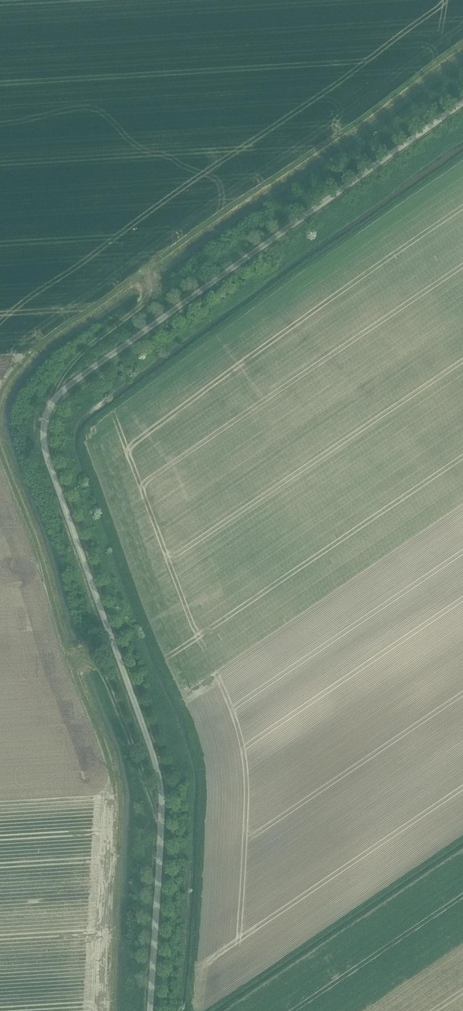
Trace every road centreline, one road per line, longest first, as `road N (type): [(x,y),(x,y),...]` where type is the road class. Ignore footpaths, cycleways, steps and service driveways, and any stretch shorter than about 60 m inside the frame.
road 1 (unclassified): [(150,1010),(163,791),(49,464),(46,418),(75,381),(462,103)]
road 2 (track): [(59,655),(99,669),(162,819)]
road 3 (track): [(143,266),(147,296),(67,370),(52,403)]

